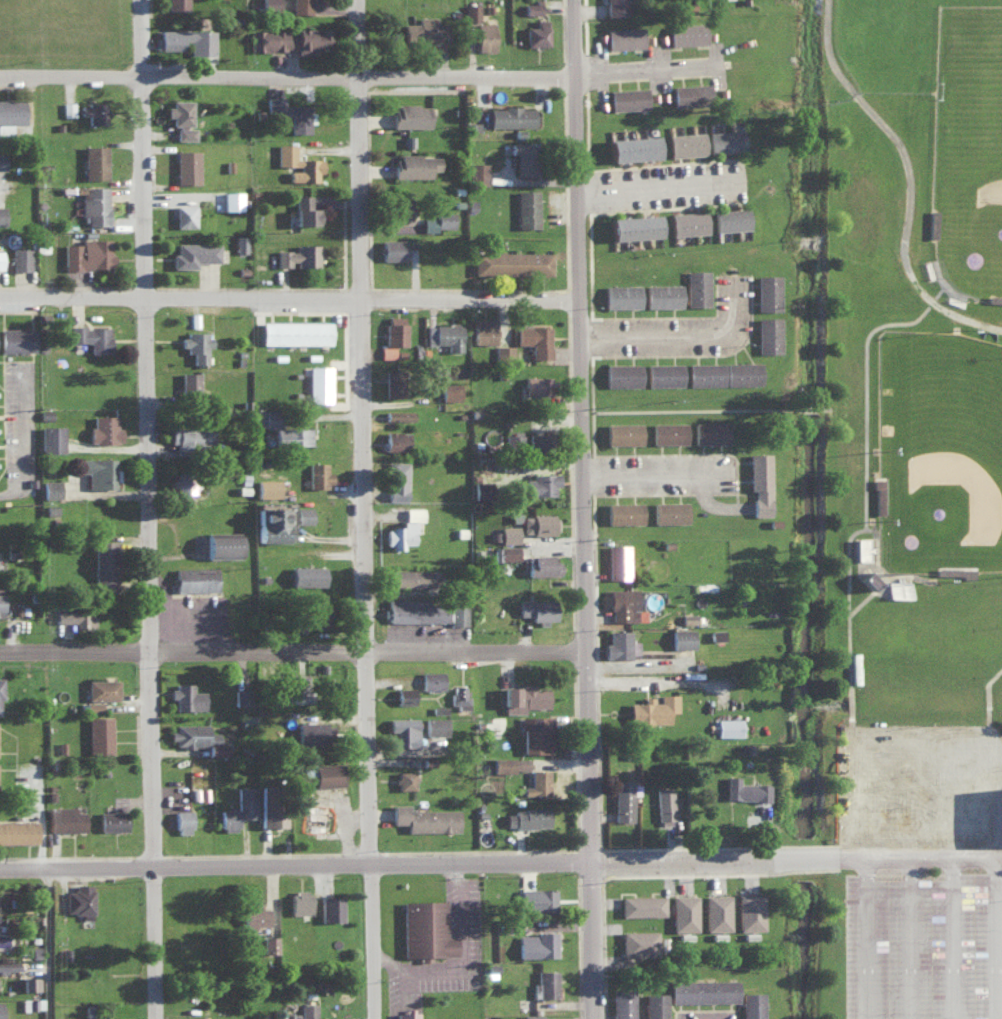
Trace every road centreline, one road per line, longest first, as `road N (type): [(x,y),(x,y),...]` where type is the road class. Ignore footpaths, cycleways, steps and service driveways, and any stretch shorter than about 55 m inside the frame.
road 1 (residential): [(382,1018),(355,0)]
road 2 (residential): [(166,1018),(148,0)]
road 3 (tertiary): [(589,864),(586,339),(578,301),(572,0)]
road 4 (residential): [(589,864),(0,874)]
road 5 (residential): [(588,655),(0,656)]
road 6 (residential): [(578,301),(0,298)]
road 7 (residential): [(573,75),(0,80)]
road 8 (residential): [(850,861),(589,864)]
road 9 (tertiary): [(591,1018),(589,864)]

